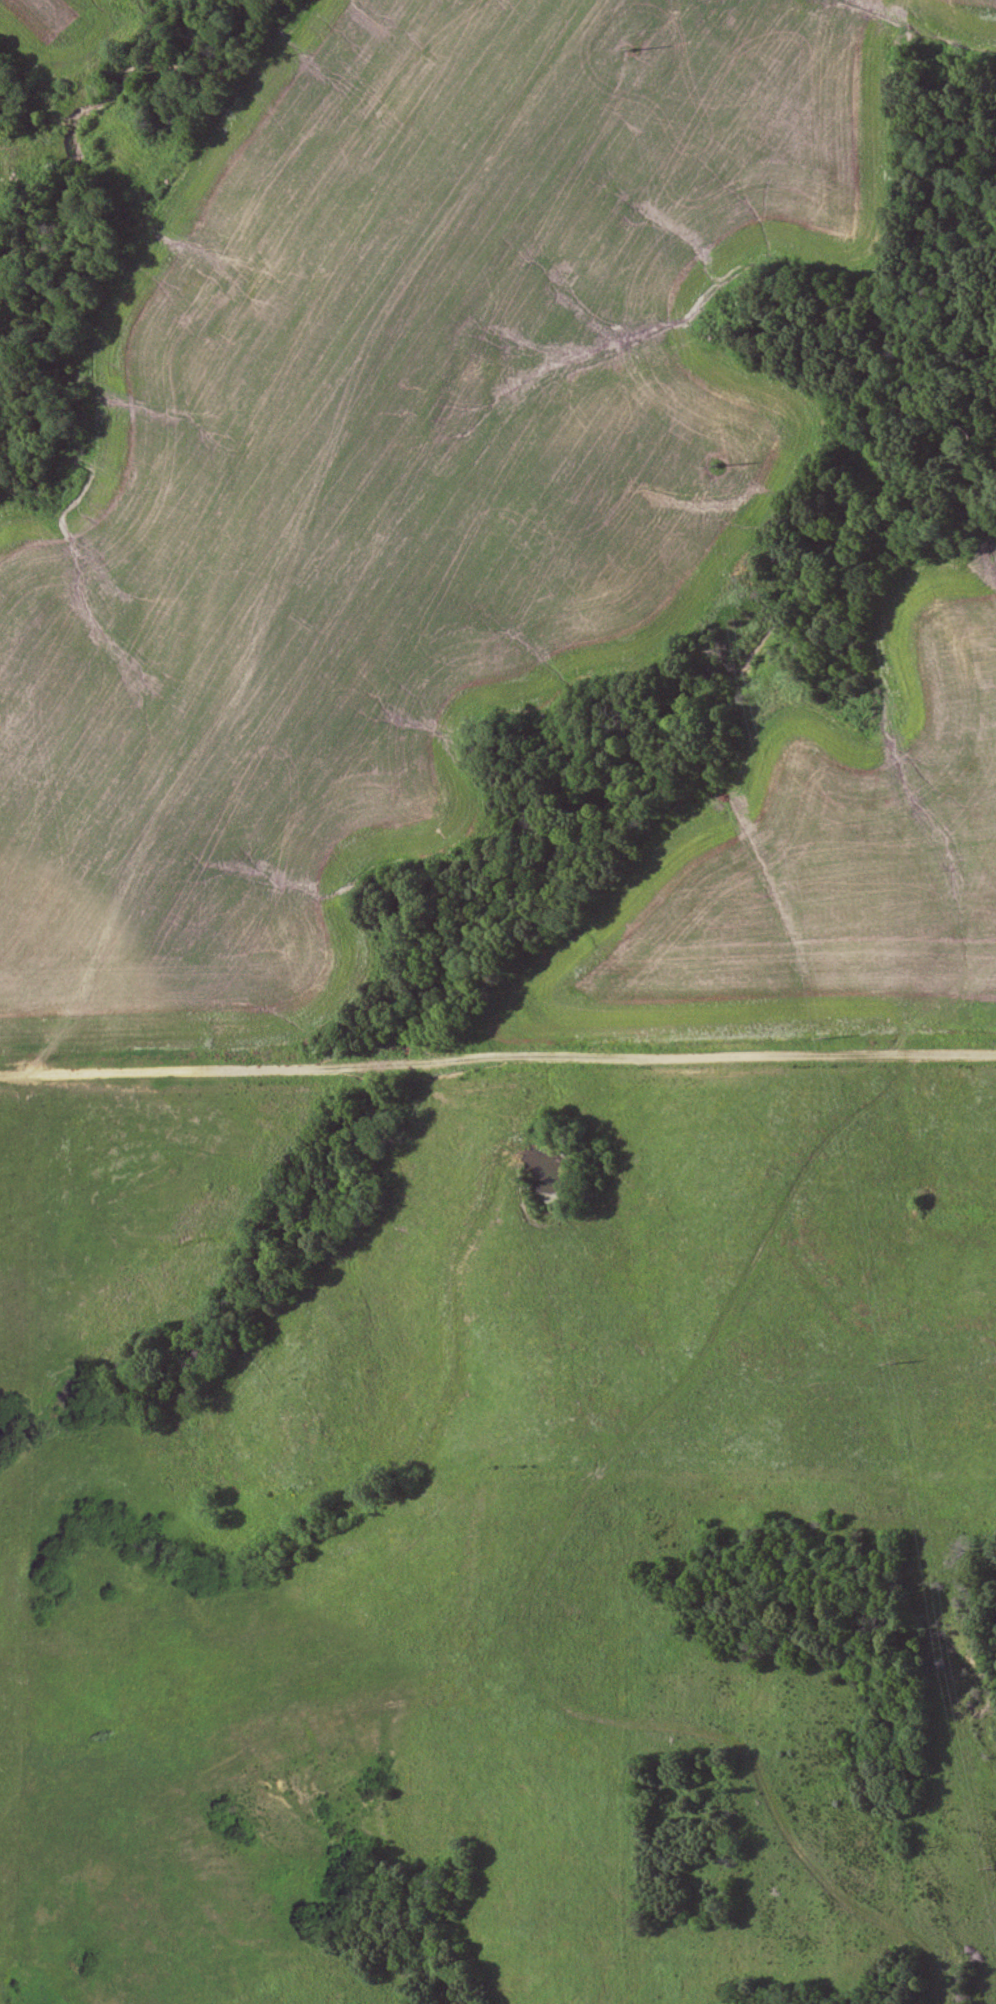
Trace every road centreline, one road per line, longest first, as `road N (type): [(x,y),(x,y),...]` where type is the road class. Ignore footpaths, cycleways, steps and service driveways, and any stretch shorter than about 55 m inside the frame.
road 1 (track): [(995,1059),(843,1057)]

